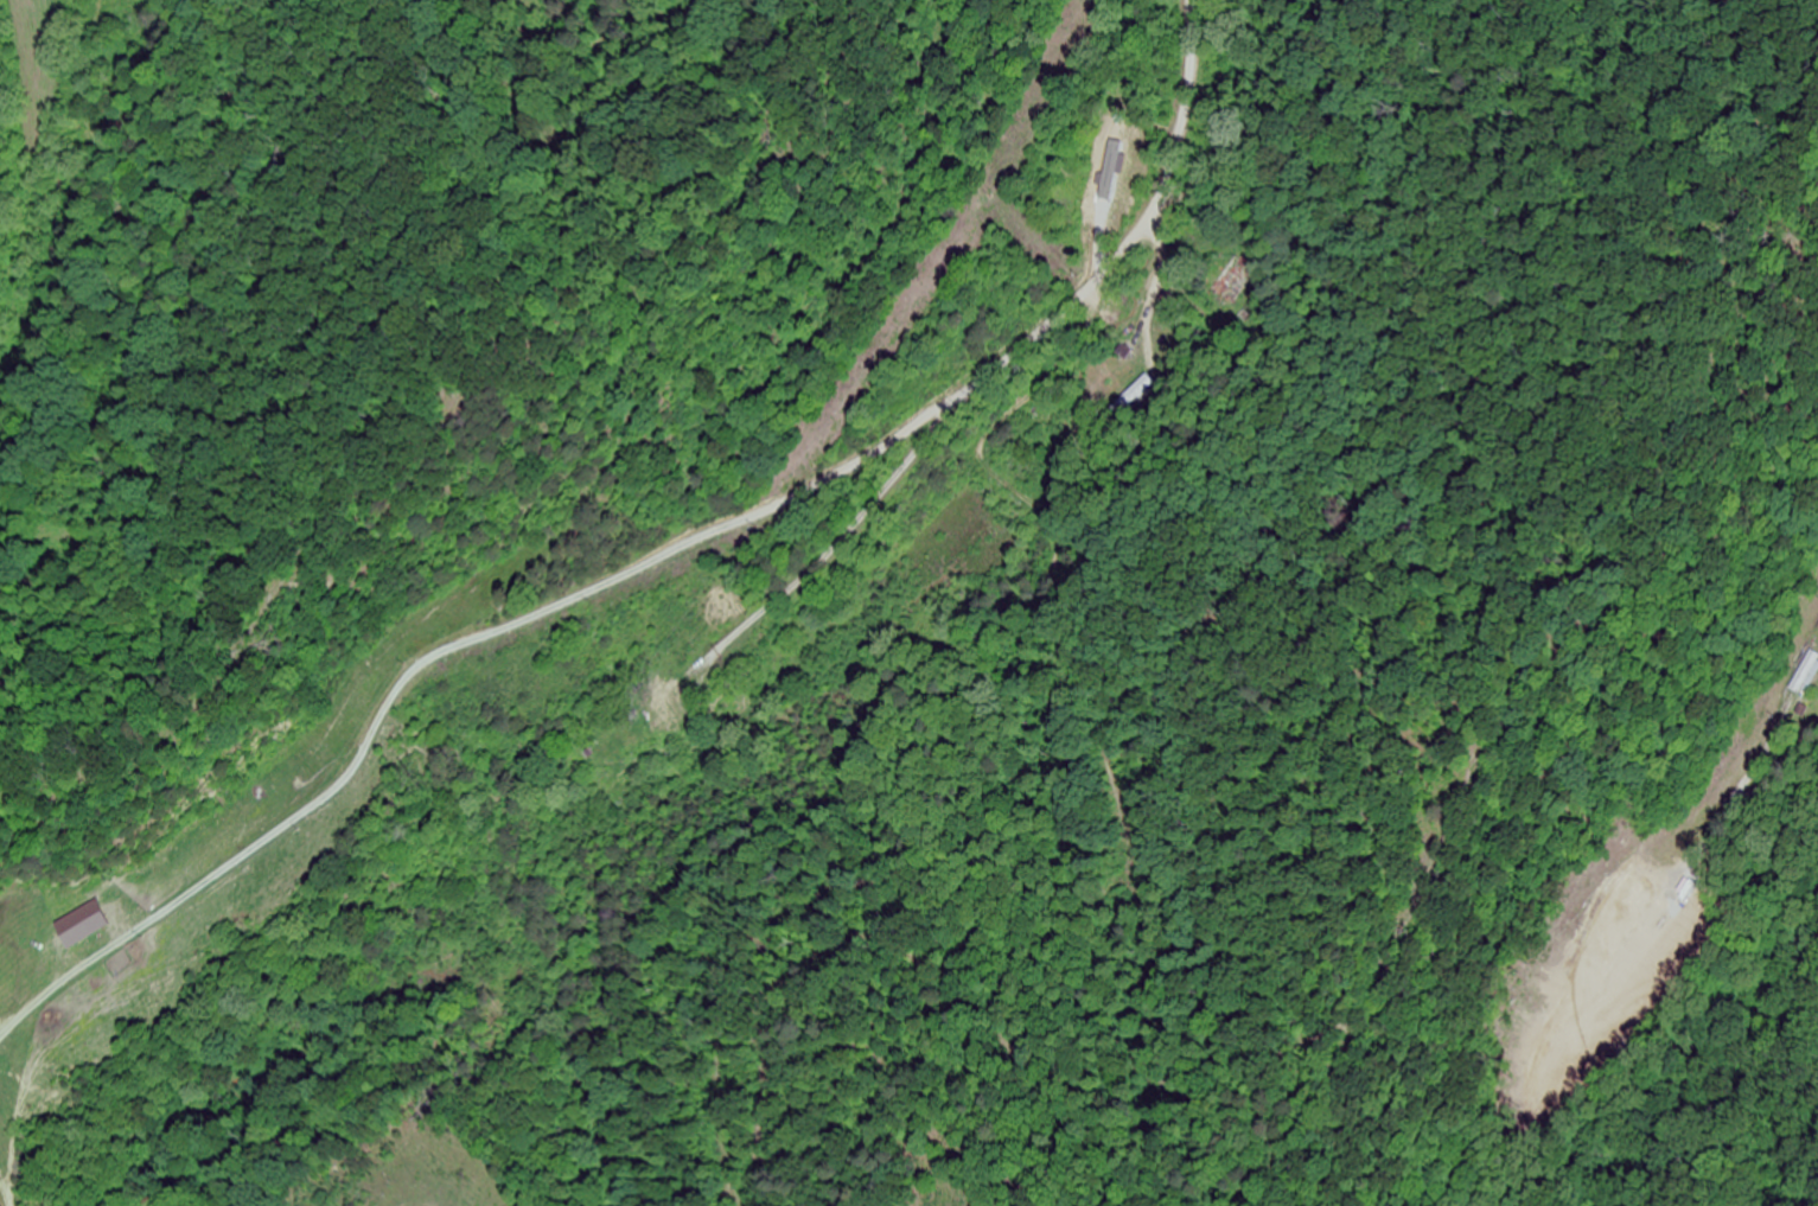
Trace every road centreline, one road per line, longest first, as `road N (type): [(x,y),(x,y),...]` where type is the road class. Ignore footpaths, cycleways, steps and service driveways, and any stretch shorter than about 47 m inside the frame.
road 1 (residential): [(1193,0),(1181,127),(1148,218),(1091,291),(984,381),(849,540),(746,627)]
road 2 (residential): [(1817,731),(1707,846)]

